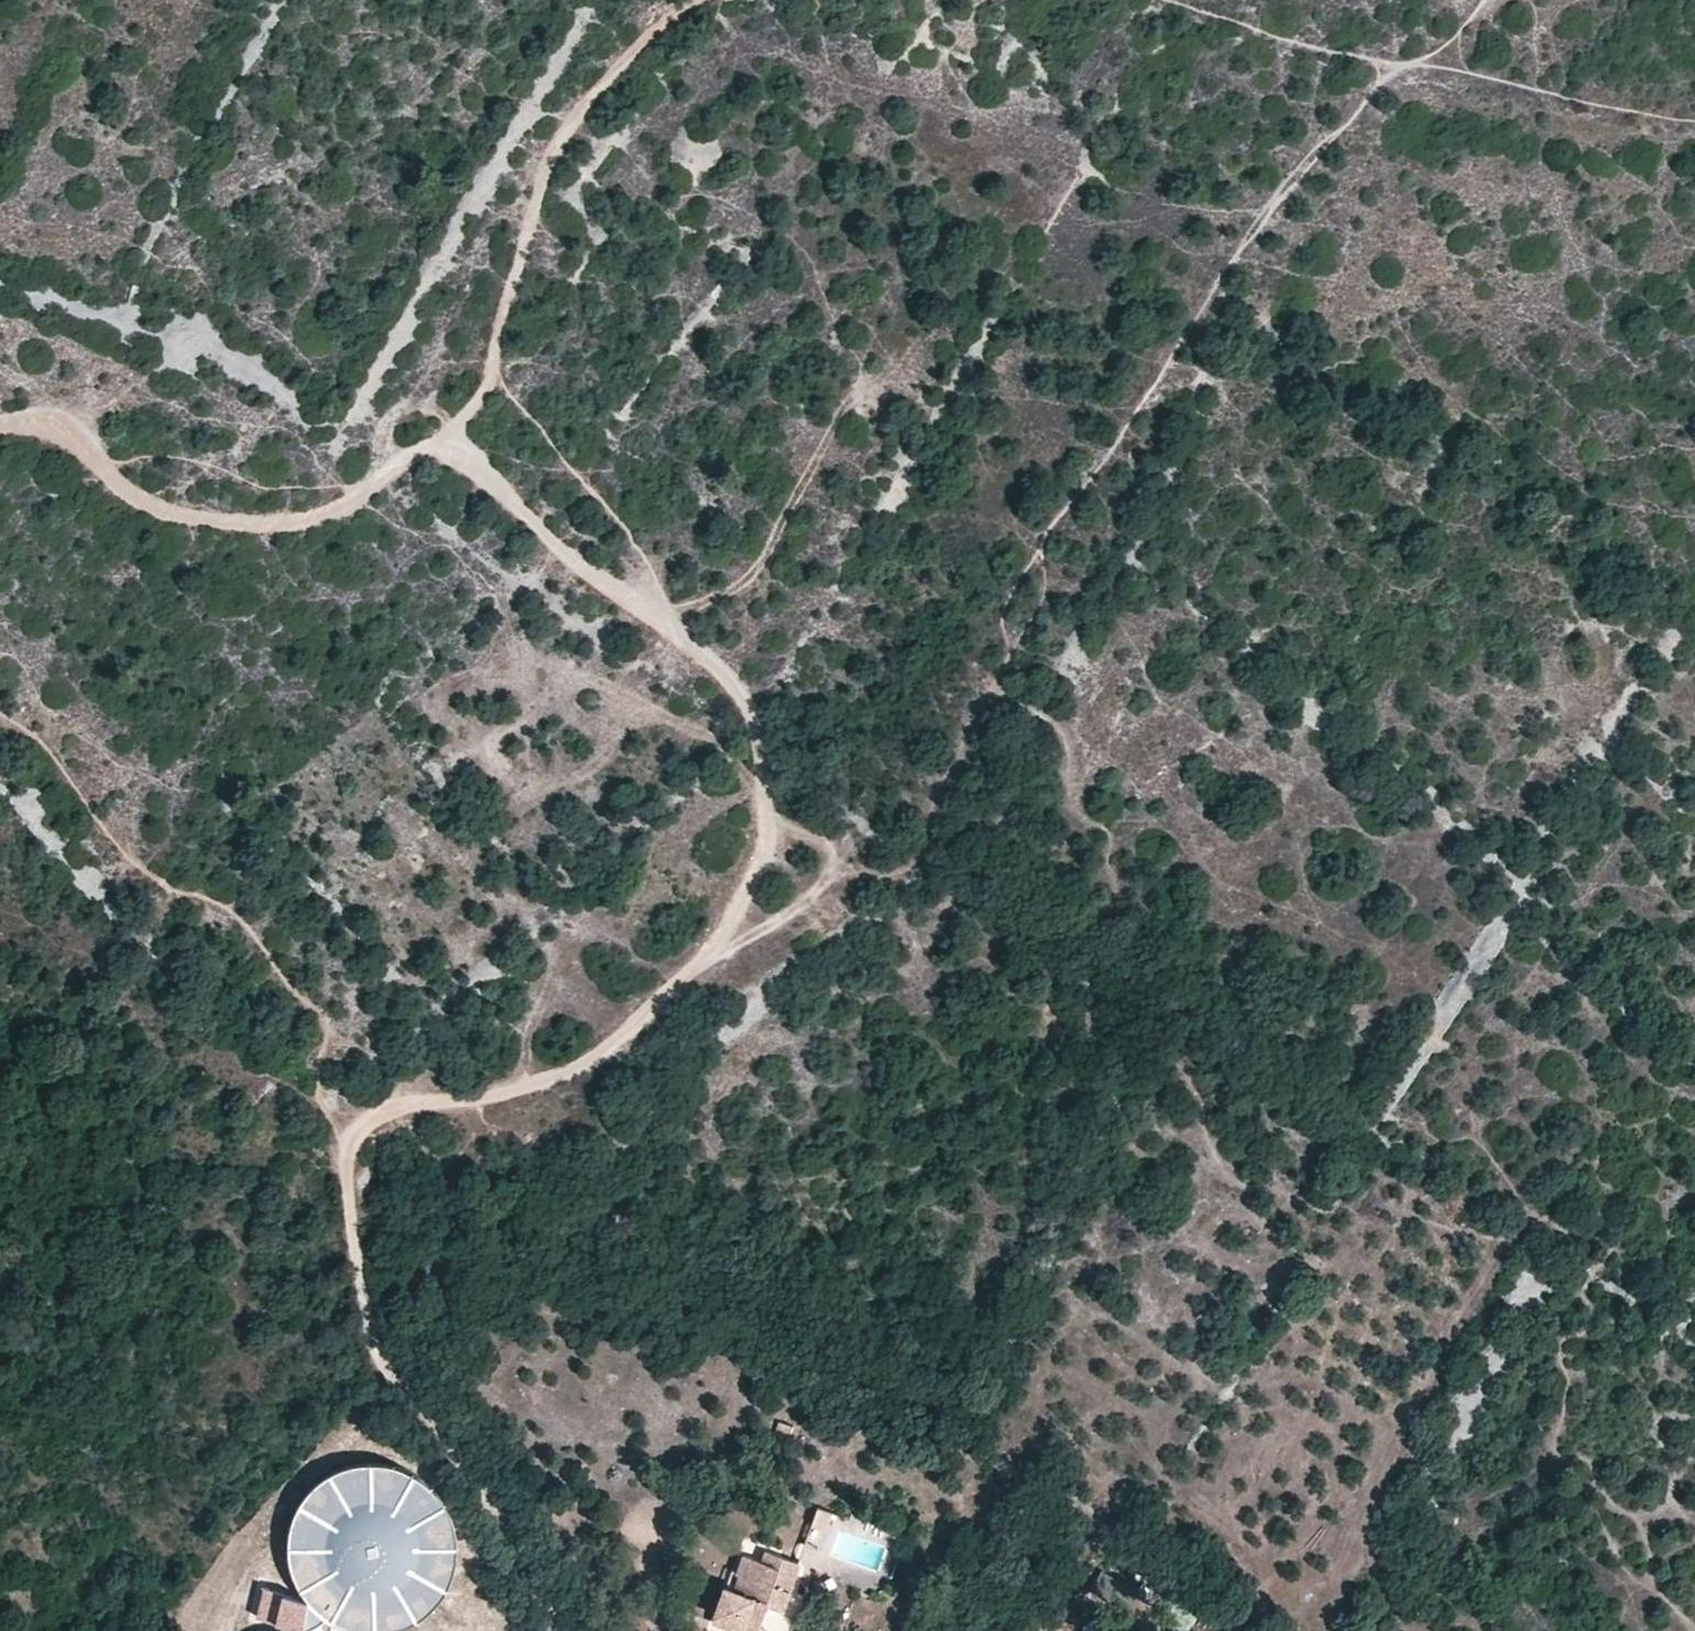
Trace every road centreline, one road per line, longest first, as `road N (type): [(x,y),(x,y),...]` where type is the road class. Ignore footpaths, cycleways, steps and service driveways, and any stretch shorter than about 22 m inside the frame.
road 1 (track): [(459,443),(572,555),(690,642),(753,701),(765,775),(763,858),(706,949),(596,1063),(468,1109),(396,1105),(341,1151),(377,1354),(517,1630)]
road 2 (track): [(0,422),(22,412),(152,495),(285,531),(369,500),(459,443)]

